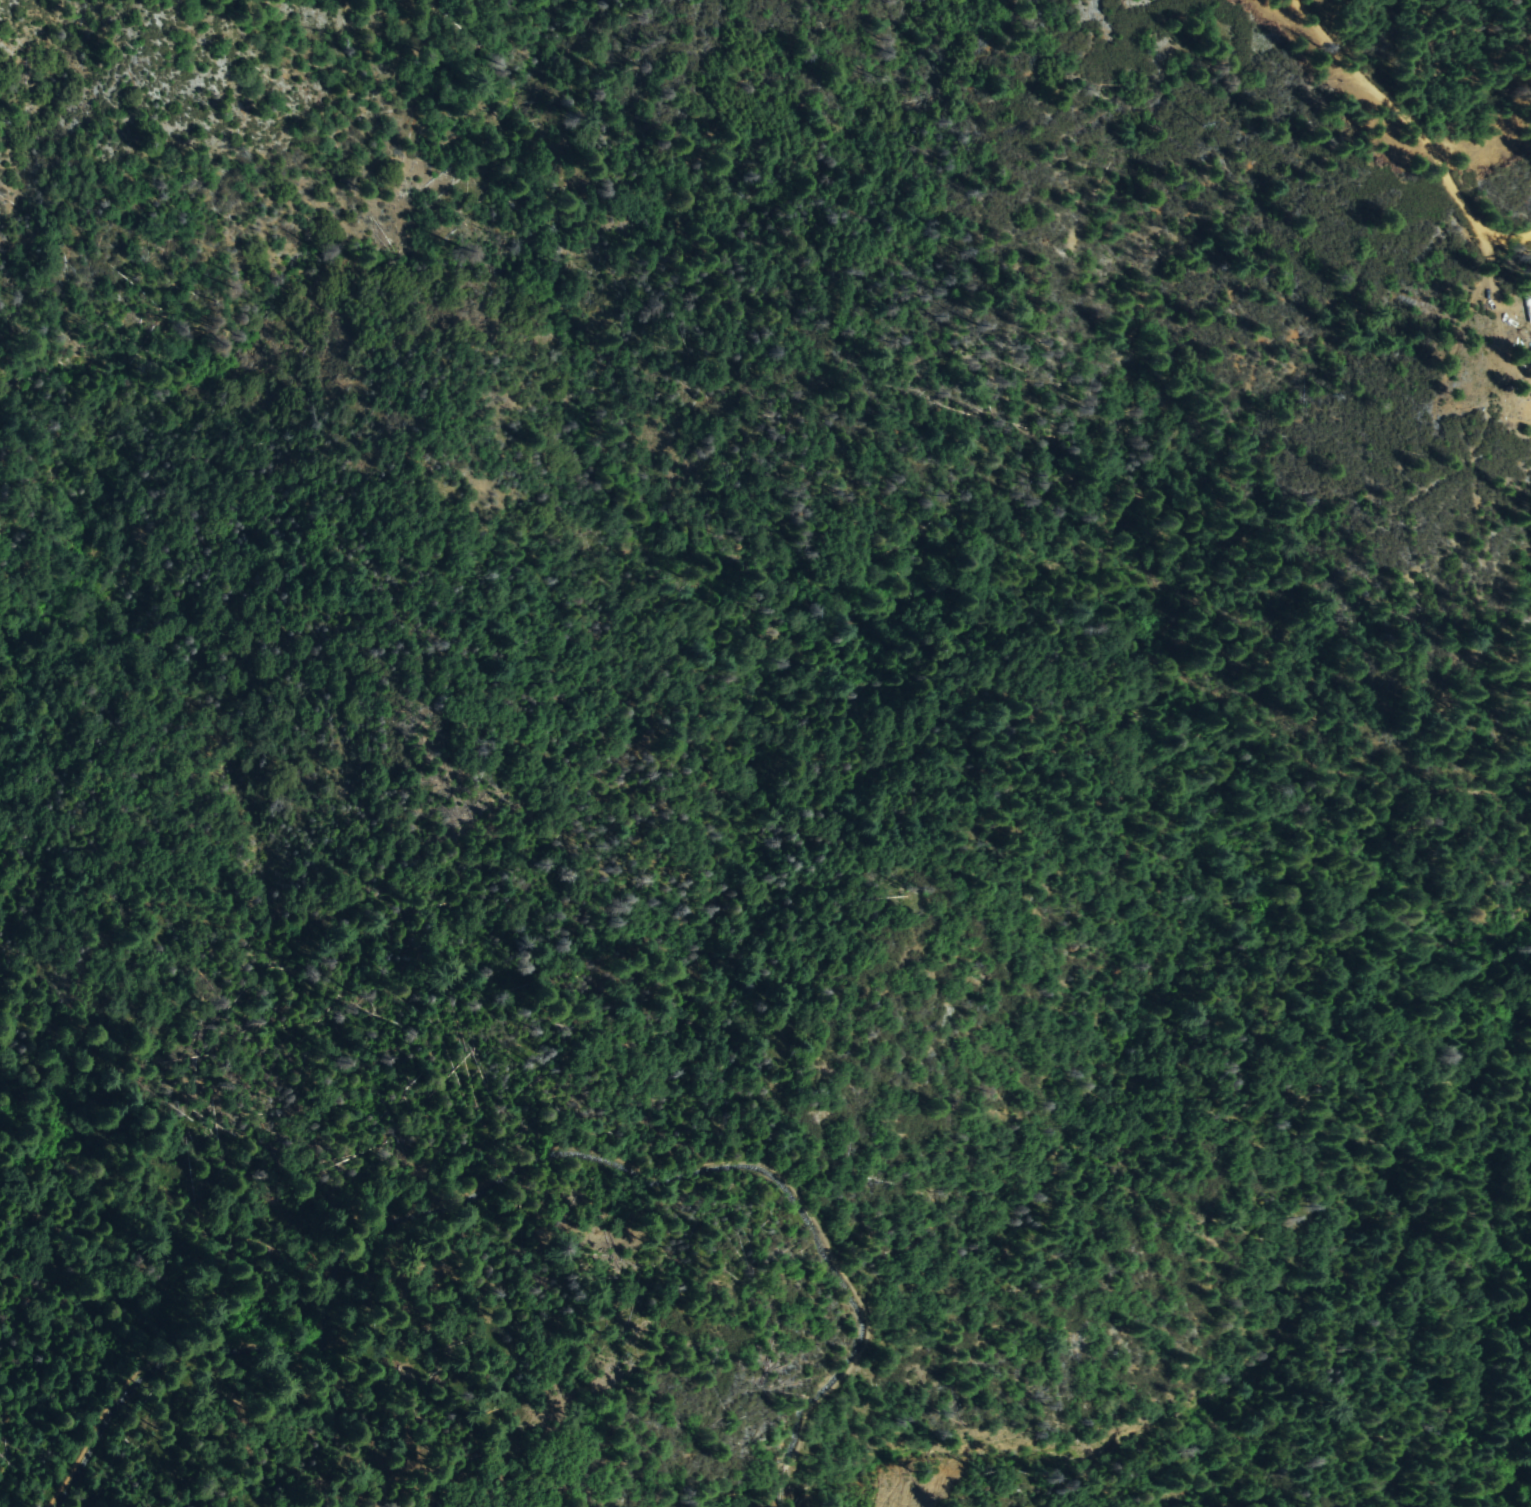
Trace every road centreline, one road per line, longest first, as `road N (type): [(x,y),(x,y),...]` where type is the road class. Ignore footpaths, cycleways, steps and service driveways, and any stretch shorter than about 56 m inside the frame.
road 1 (residential): [(1530,236),(1491,232),(1298,0)]

